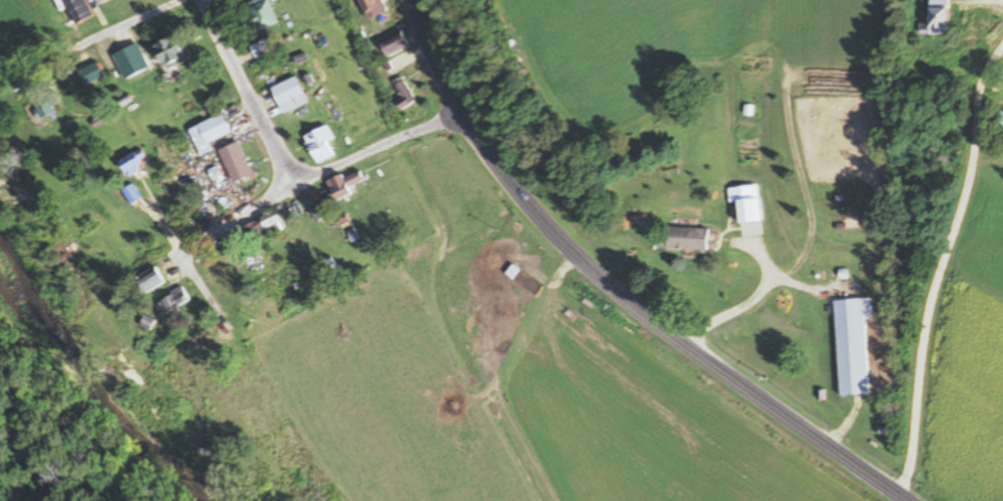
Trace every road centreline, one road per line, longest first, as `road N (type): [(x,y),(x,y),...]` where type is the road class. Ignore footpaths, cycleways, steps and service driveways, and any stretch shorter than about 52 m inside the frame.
road 1 (secondary): [(905,500),(704,360),(529,209),(466,116)]
road 2 (residential): [(294,189),(200,0)]
road 3 (residential): [(180,0),(5,74)]
road 4 (residential): [(466,116),(294,189)]
road 5 (residential): [(294,189),(175,259)]
road 6 (secondary): [(466,116),(445,85),(417,0)]

